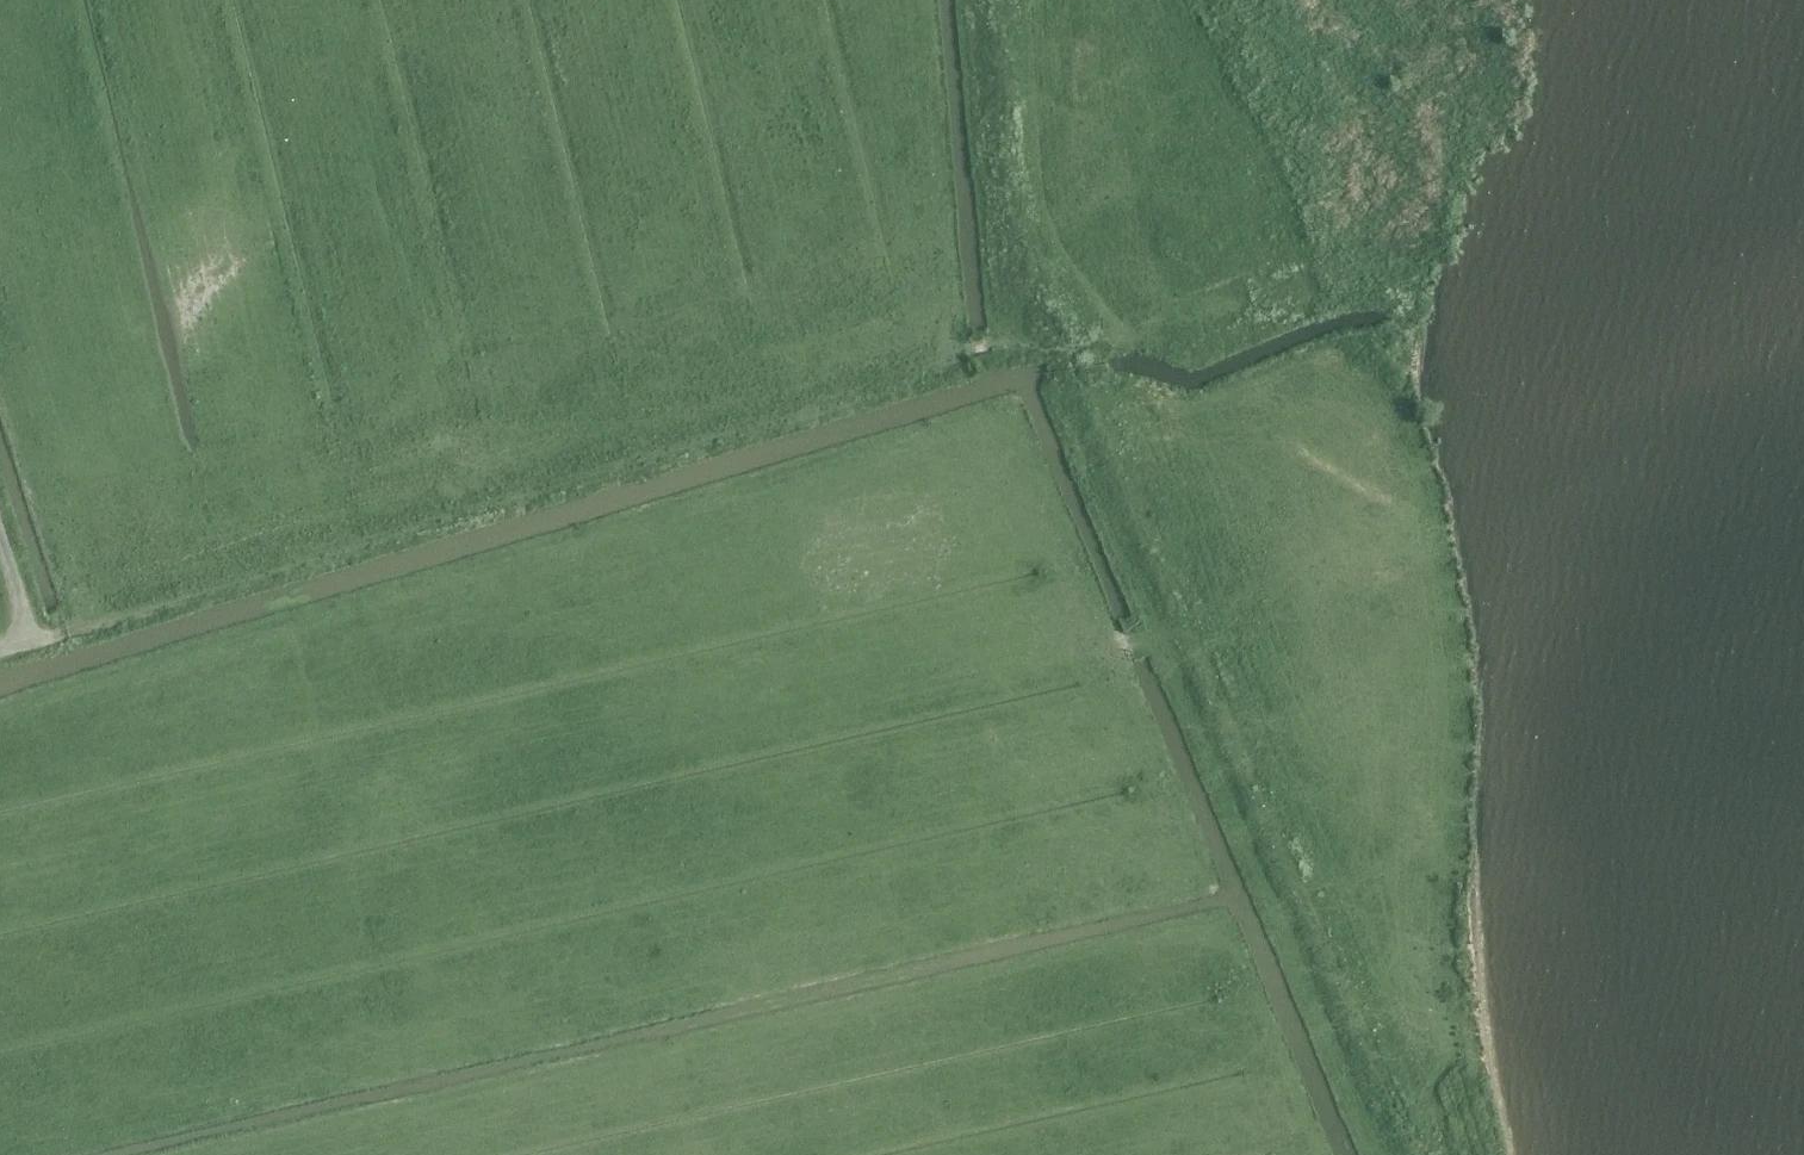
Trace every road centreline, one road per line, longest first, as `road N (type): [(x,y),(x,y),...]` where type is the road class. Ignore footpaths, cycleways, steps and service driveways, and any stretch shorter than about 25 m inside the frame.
road 1 (track): [(1008,353),(60,636),(22,640)]
road 2 (unclassified): [(0,647),(22,640),(21,600),(0,534)]

